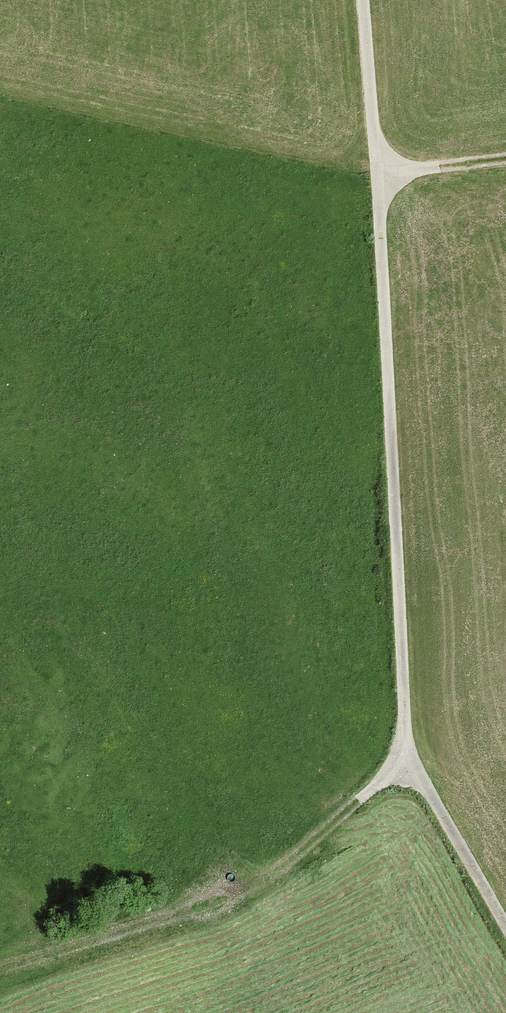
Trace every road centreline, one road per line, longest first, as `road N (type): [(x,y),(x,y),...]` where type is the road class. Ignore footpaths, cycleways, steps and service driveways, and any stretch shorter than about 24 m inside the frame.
road 1 (track): [(365,0),(405,733),(410,758),(505,926)]
road 2 (track): [(0,972),(199,910),(260,882),(410,758)]
road 3 (track): [(378,173),(505,156)]

